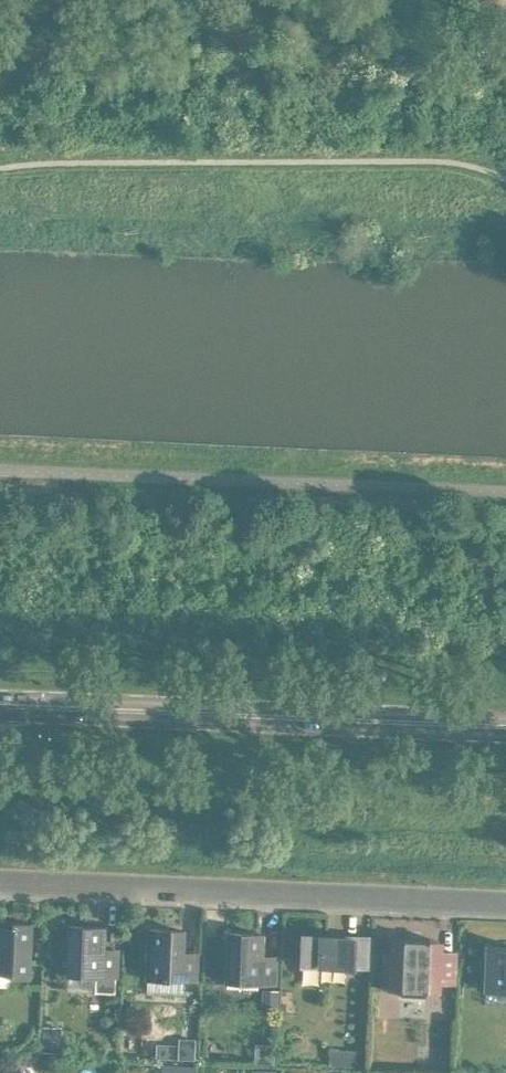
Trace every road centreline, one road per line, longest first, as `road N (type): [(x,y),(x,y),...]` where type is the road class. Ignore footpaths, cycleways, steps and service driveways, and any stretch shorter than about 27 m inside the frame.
road 1 (primary): [(505,726),(0,705)]
road 2 (residential): [(505,904),(0,883)]

